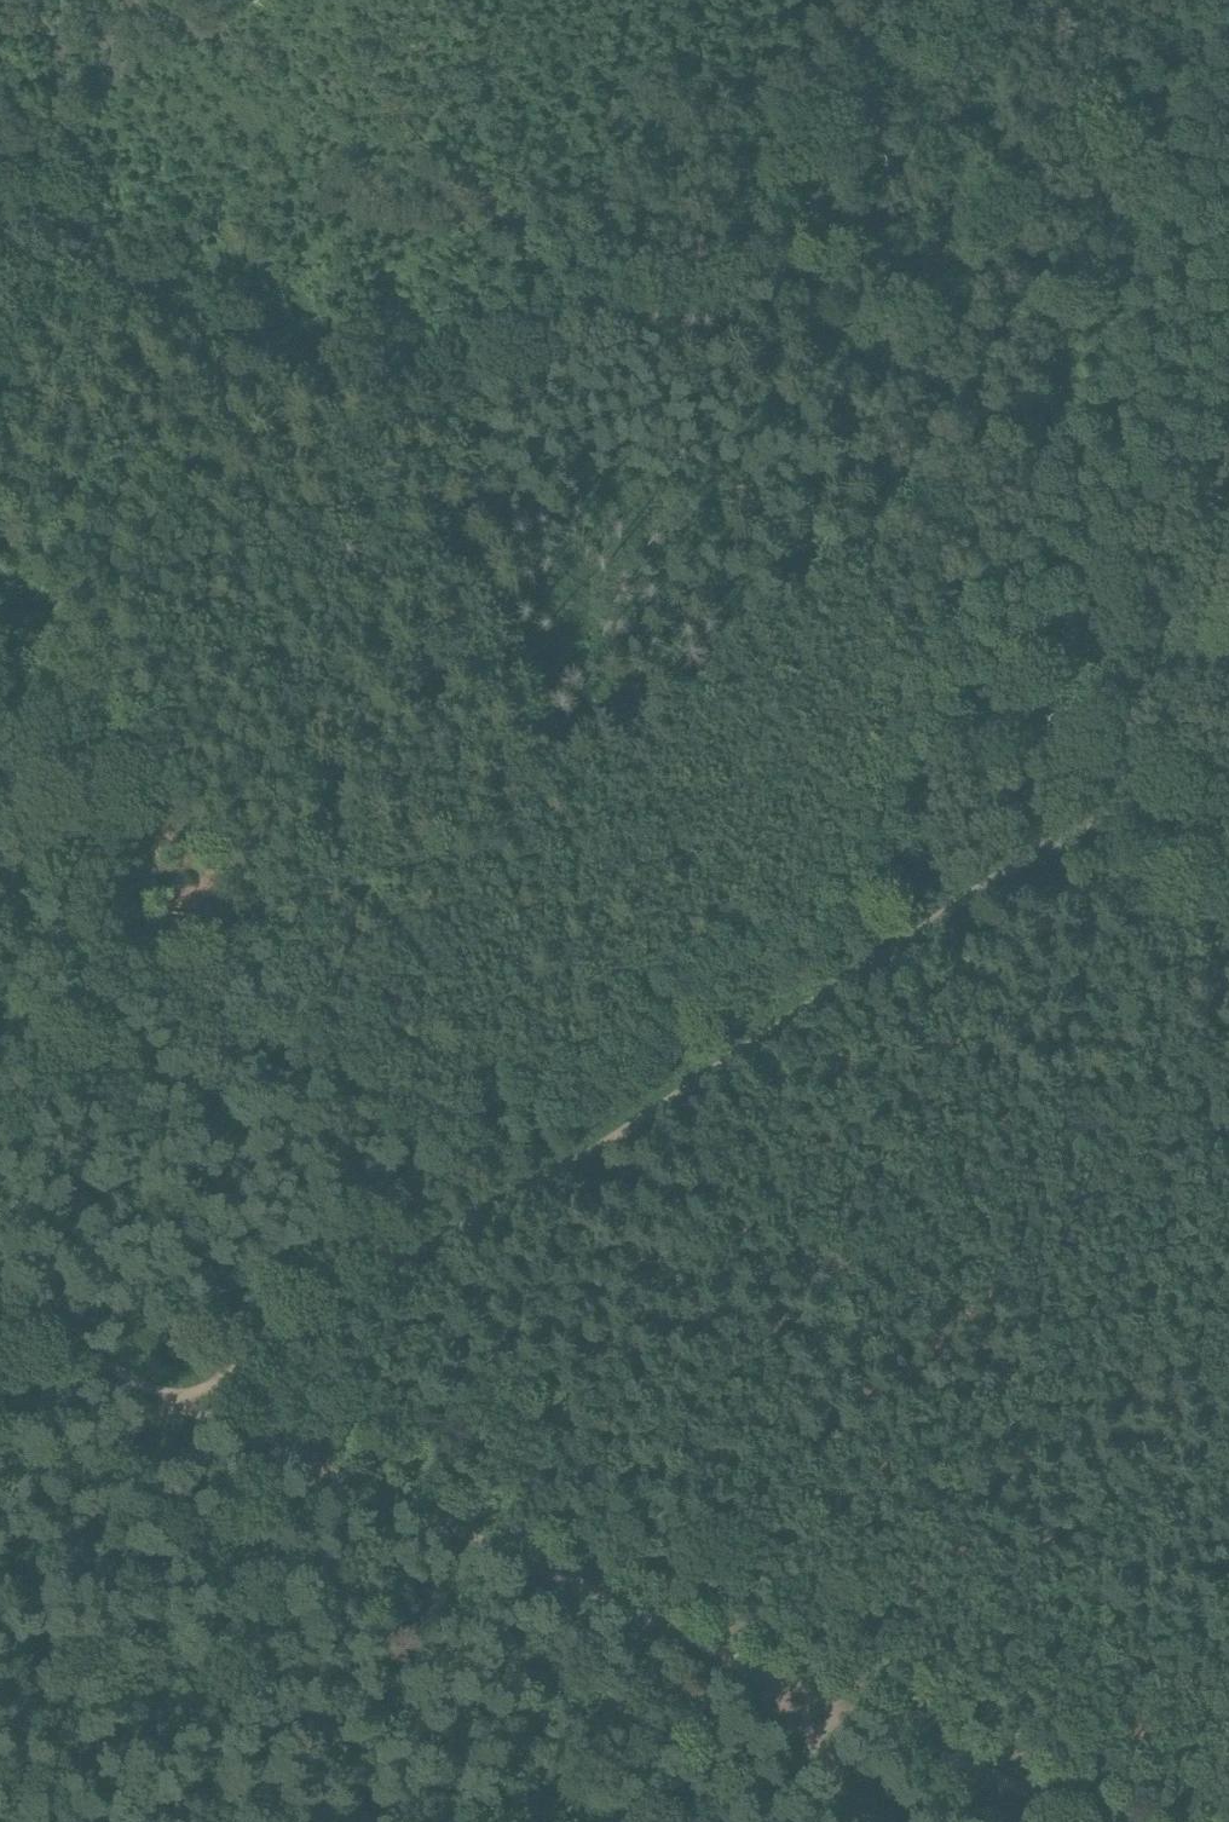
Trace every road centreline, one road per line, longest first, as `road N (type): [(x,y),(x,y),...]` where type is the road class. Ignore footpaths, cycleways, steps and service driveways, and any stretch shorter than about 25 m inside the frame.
road 1 (track): [(1228,788),(1144,807),(1034,851),(722,1071),(173,1403)]
road 2 (track): [(173,1403),(784,1680)]
road 3 (track): [(784,1680),(1093,1821)]
road 4 (track): [(0,1296),(173,1403)]
road 5 (track): [(173,1403),(0,1497)]
road 6 (track): [(784,1680),(860,1821)]

